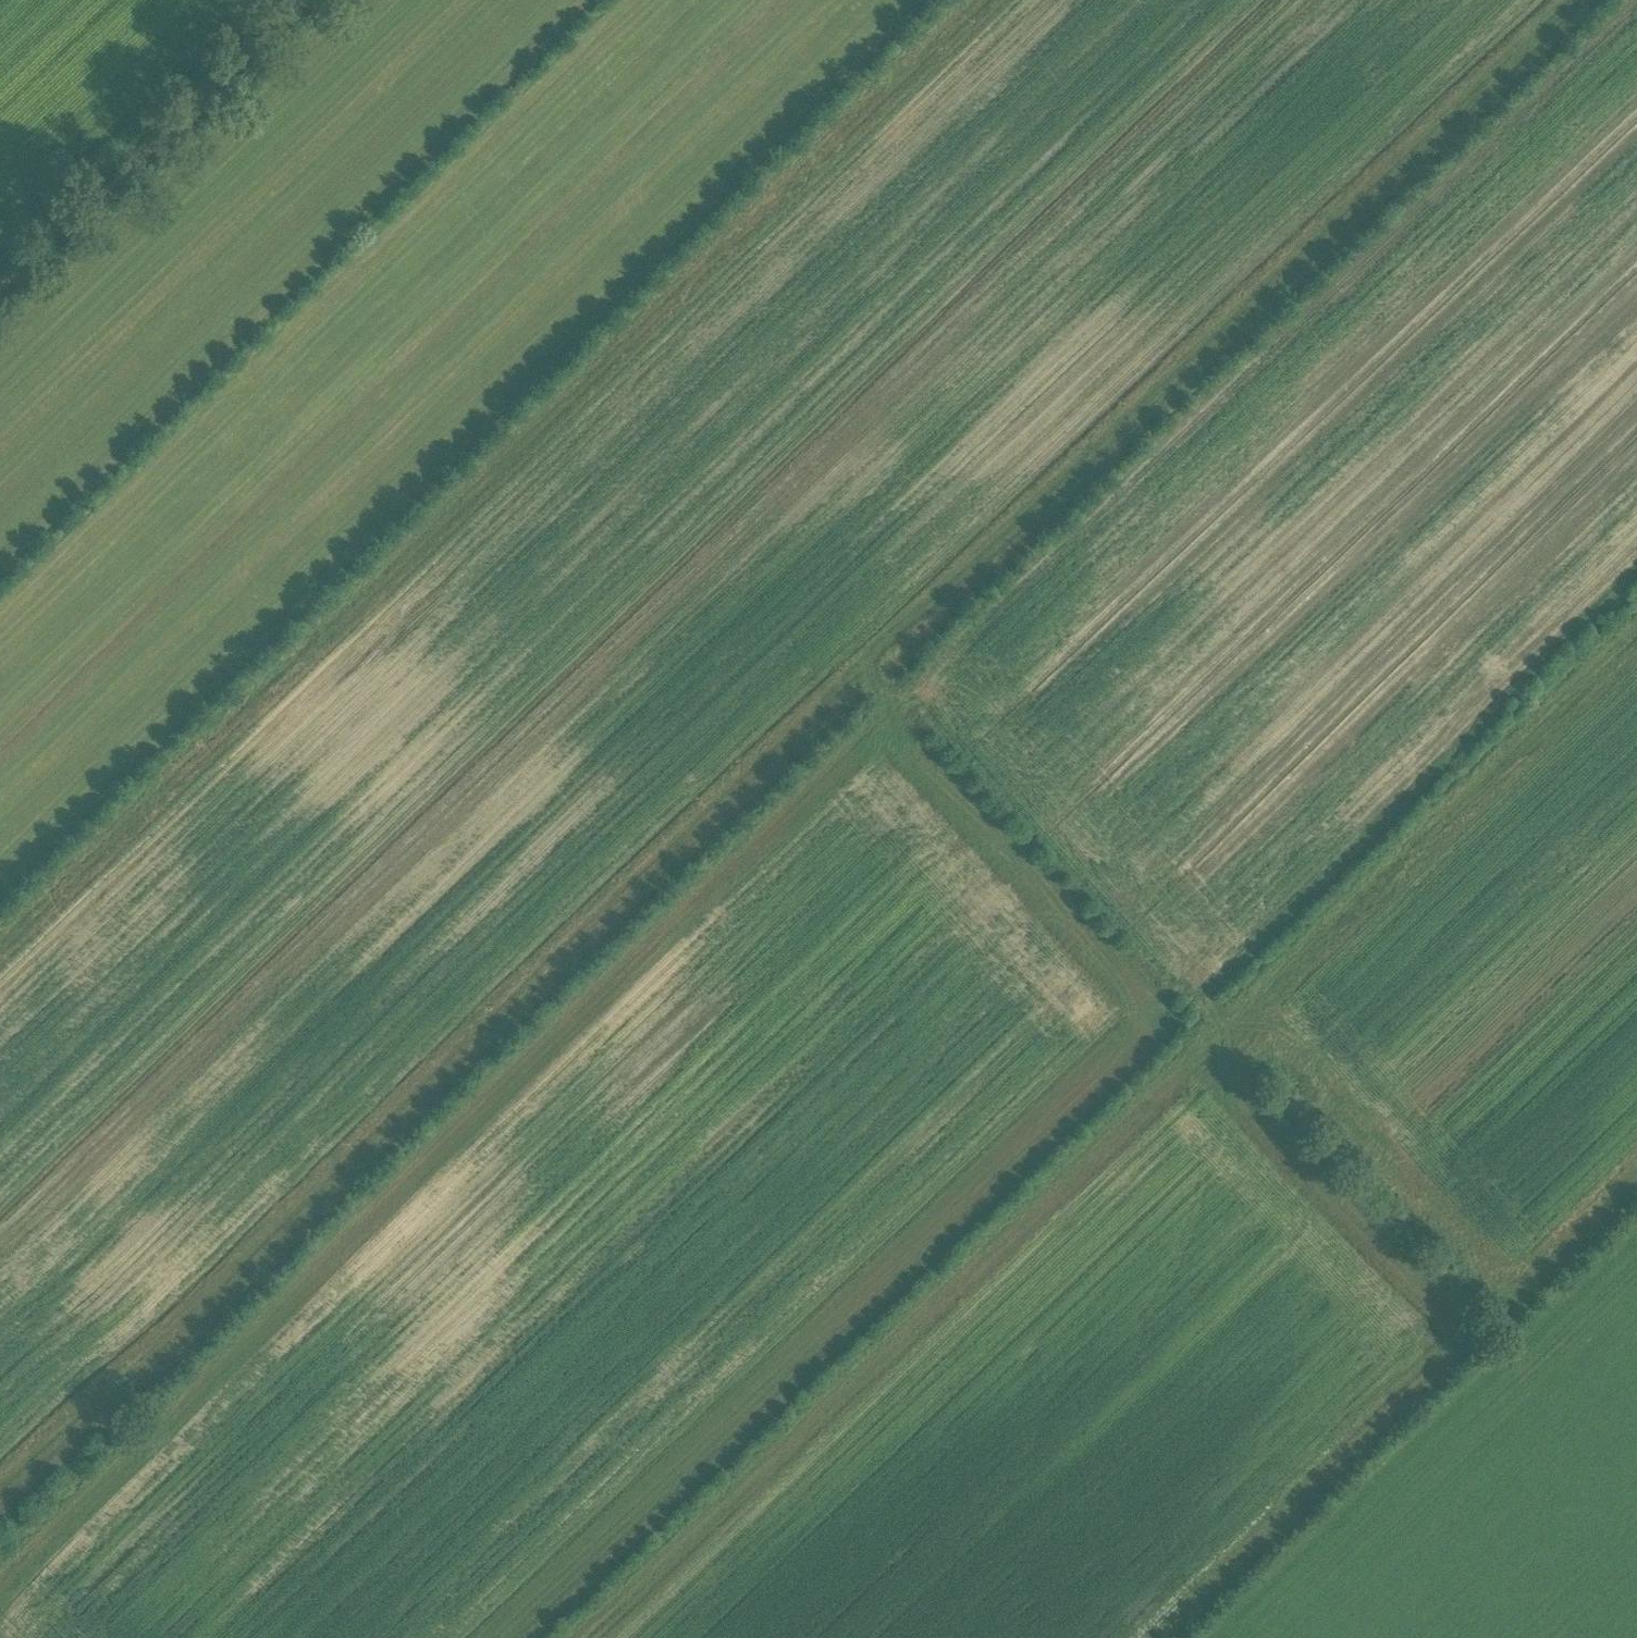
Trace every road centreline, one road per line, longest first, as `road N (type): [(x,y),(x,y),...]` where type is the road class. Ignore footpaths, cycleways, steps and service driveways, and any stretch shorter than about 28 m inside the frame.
road 1 (track): [(283,0),(0,268)]

